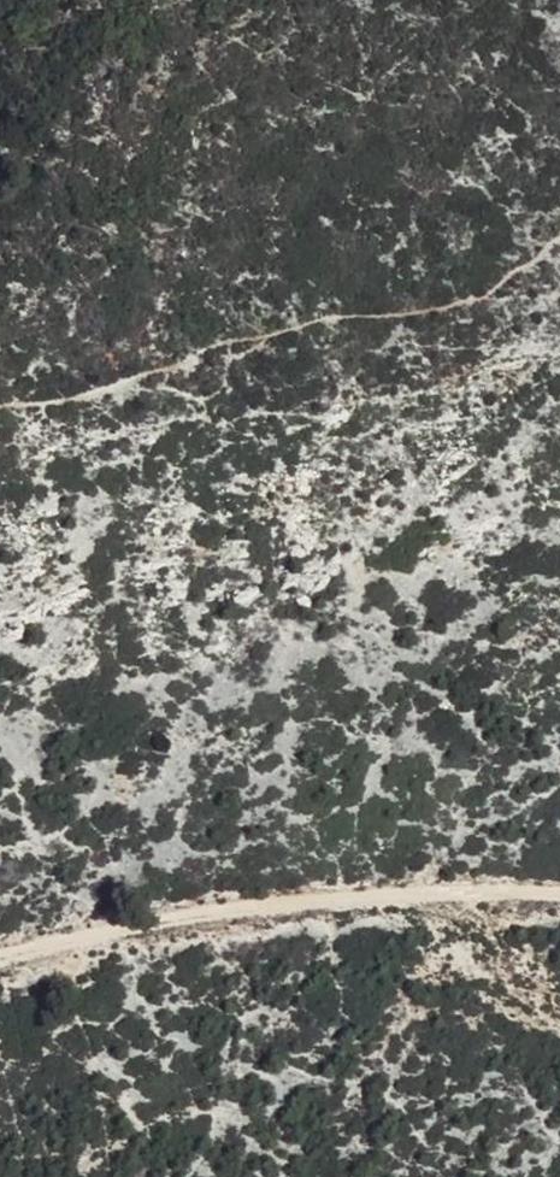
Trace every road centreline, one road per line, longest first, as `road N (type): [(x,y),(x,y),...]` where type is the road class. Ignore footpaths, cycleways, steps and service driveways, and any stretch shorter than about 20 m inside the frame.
road 1 (track): [(0,959),(293,901),(559,895)]

